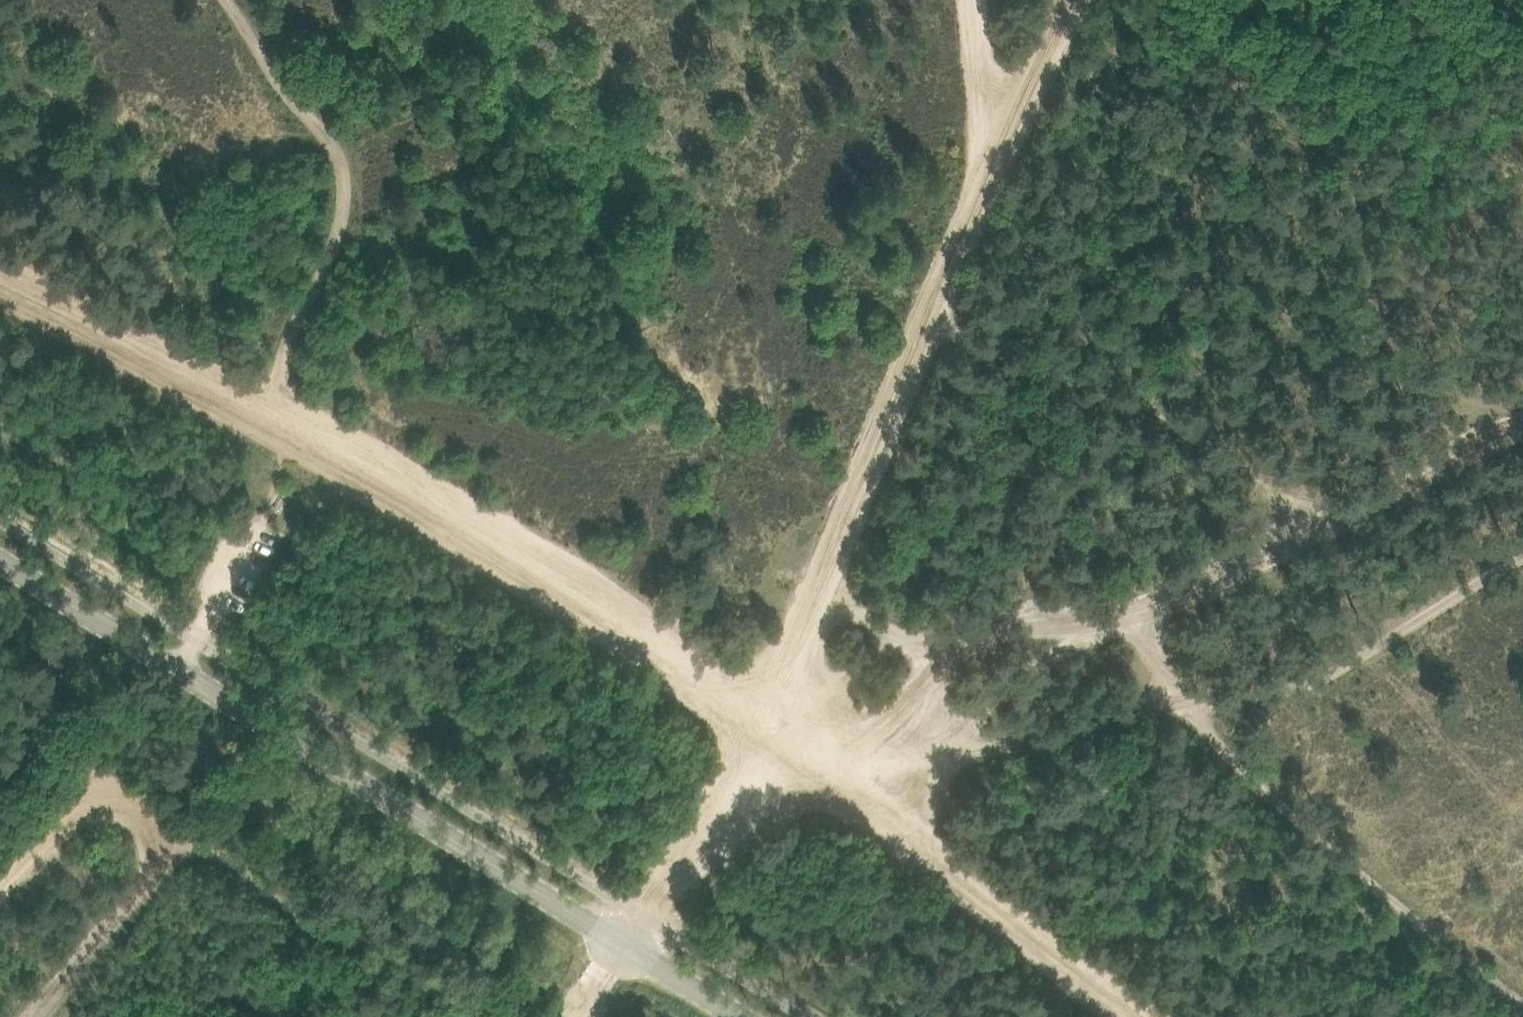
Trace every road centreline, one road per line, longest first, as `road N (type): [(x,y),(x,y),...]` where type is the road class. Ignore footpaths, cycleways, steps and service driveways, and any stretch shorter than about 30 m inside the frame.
road 1 (track): [(1159,1016),(763,723),(392,480),(0,285)]
road 2 (track): [(638,908),(757,718),(981,192),(1076,0)]
road 3 (tertiary): [(743,1016),(0,559)]
road 4 (track): [(851,788),(939,644),(1095,617),(1278,555),(1468,446),(1522,436)]
road 5 (track): [(1136,603),(1196,724),(1522,998)]
road 6 (track): [(220,0),(343,161),(334,246),(284,375),(290,429)]
road 7 (track): [(1522,564),(1309,686),(1196,724)]
road 8 (track): [(981,192),(968,0)]
road 9 (track): [(0,887),(107,775)]

